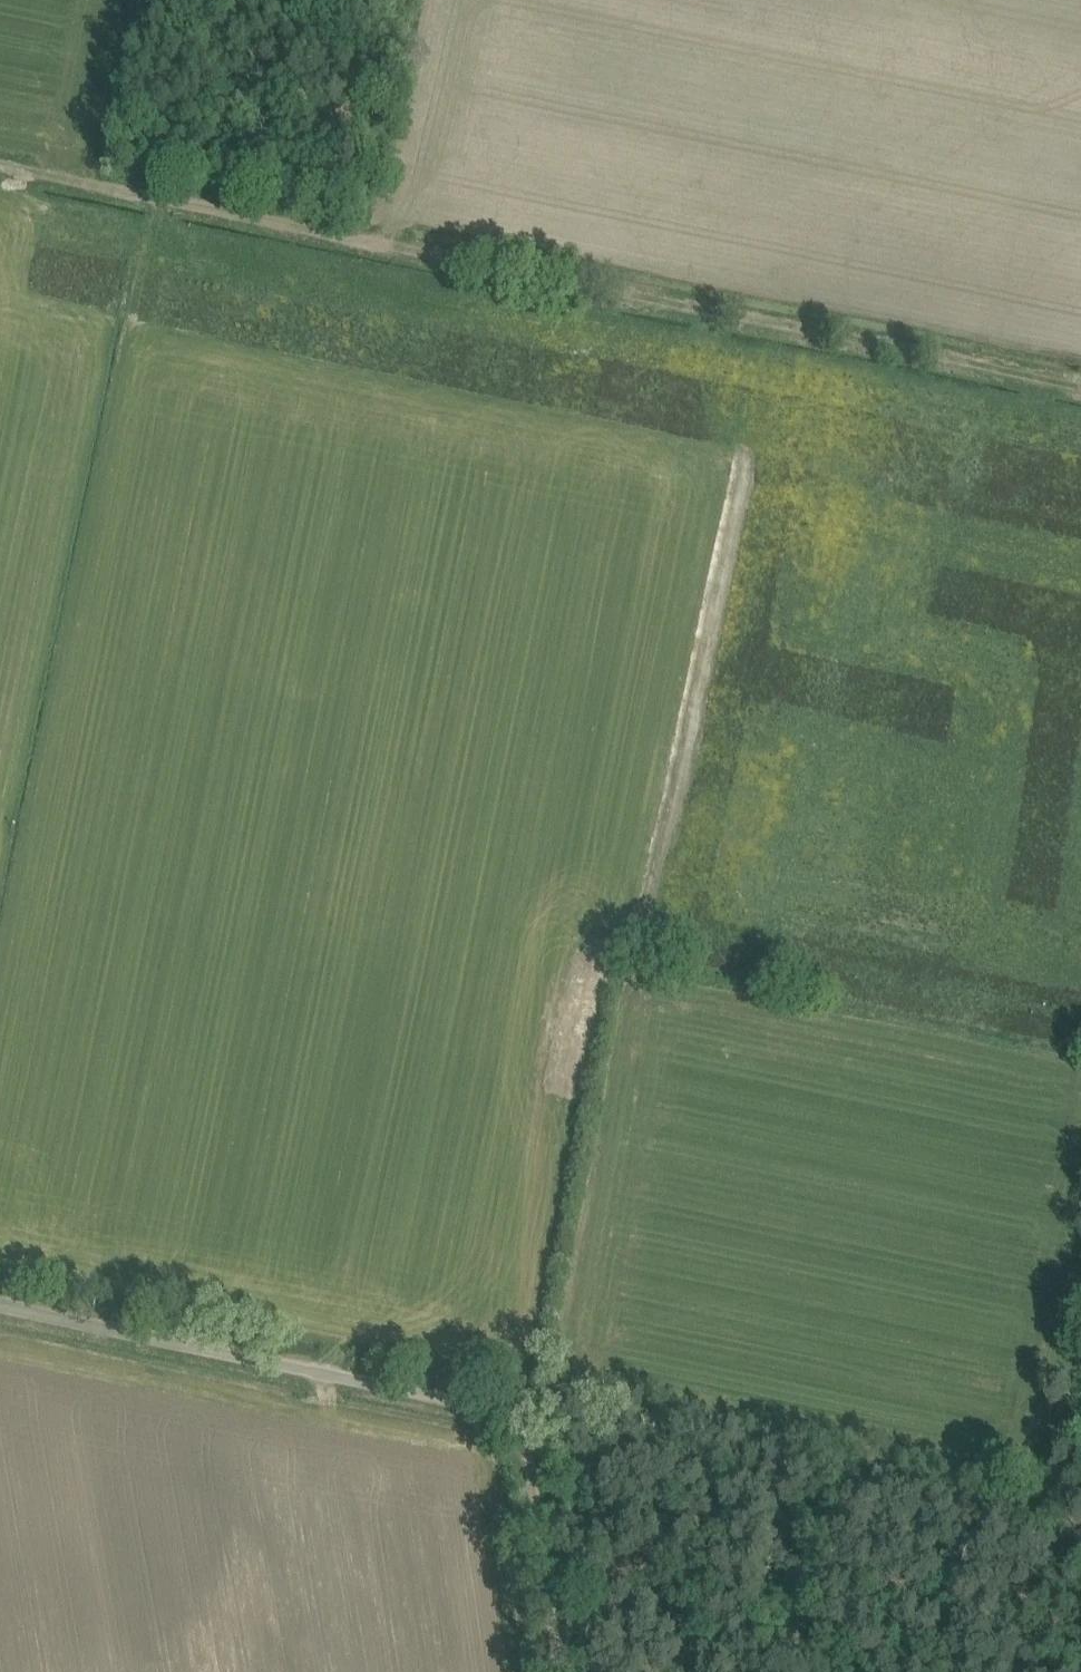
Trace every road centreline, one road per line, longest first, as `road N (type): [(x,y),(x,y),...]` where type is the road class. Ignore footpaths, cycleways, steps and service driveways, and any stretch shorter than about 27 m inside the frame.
road 1 (unclassified): [(504,1427),(0,1319)]

